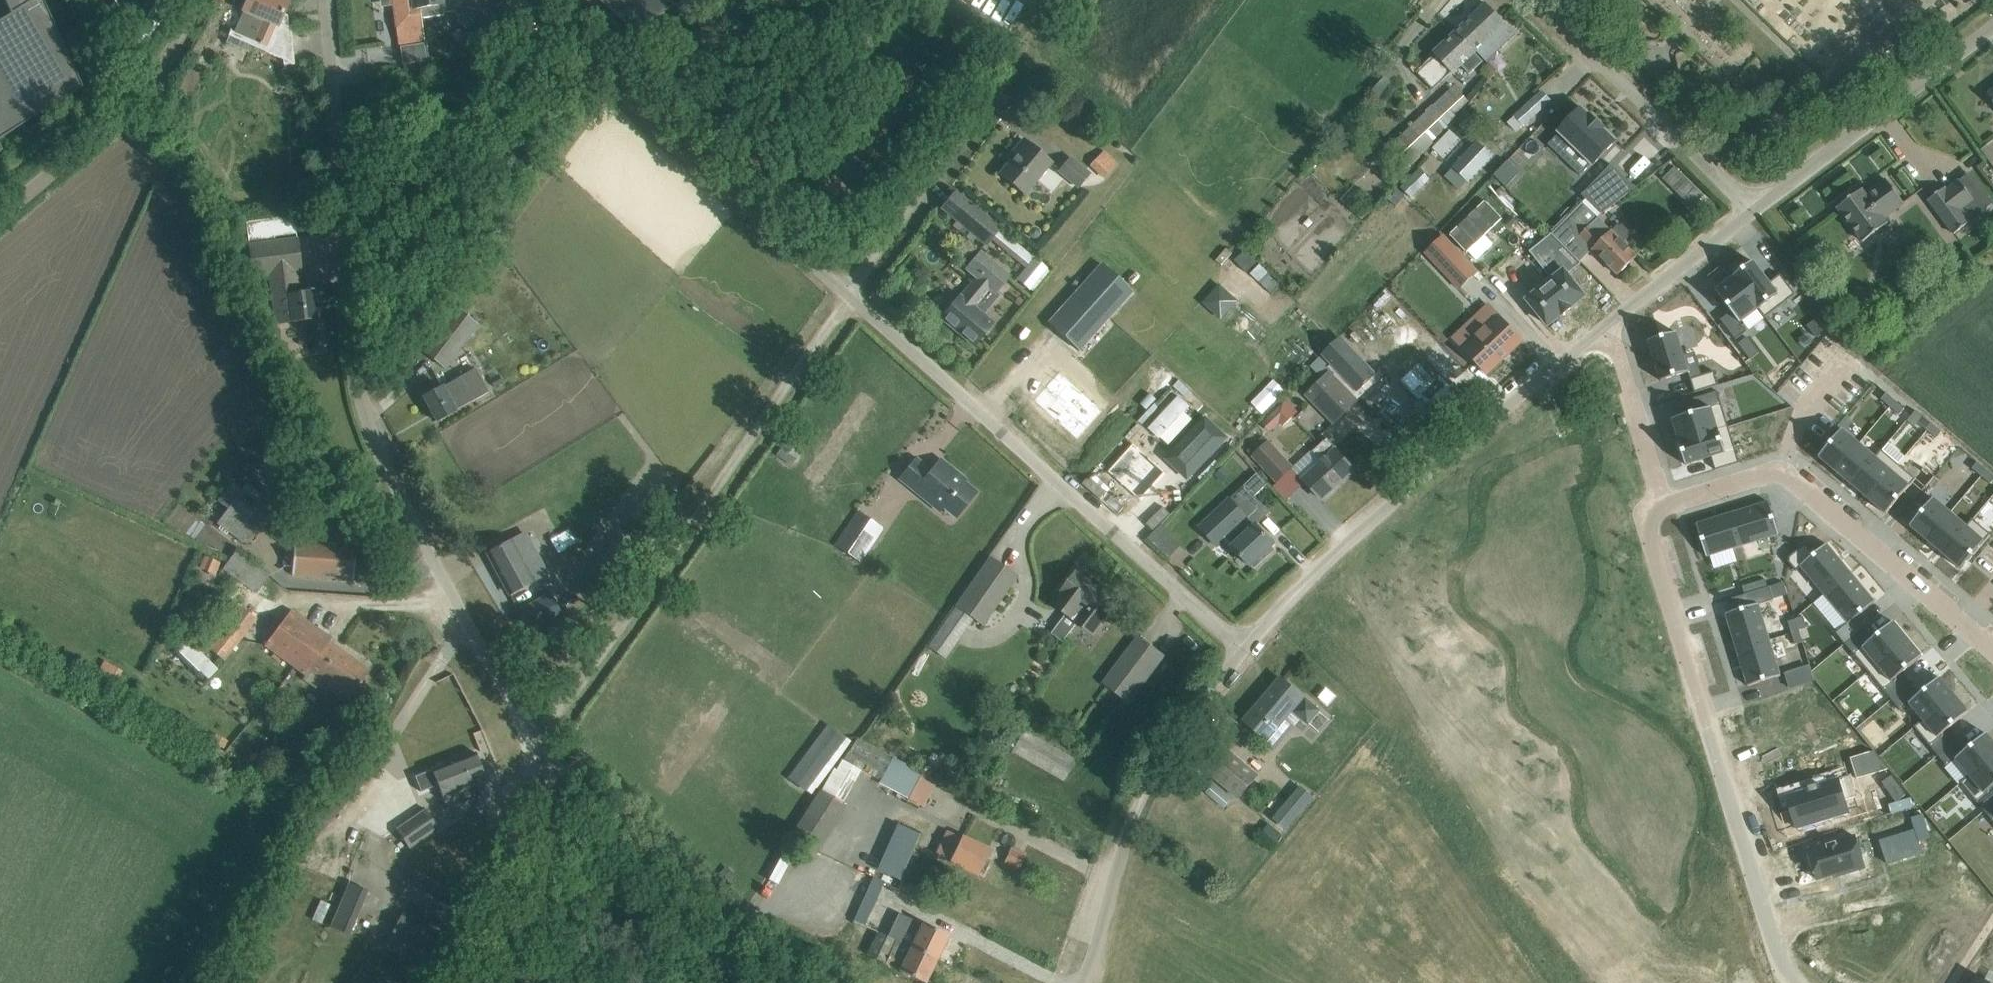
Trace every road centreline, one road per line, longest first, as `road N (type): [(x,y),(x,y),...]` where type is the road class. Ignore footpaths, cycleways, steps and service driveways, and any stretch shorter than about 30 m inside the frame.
road 1 (unclassified): [(549,719),(382,442),(351,331),(326,0)]
road 2 (unclassified): [(1245,649),(851,298)]
road 3 (residential): [(1787,982),(1643,513),(1667,501)]
road 4 (unclassified): [(1245,649),(1343,545),(1619,318)]
road 5 (unclassified): [(851,298),(524,0)]
road 6 (residential): [(1667,501),(1773,468),(1992,647)]
road 7 (unclassified): [(1076,982),(1131,825),(1175,740),(1245,649)]
road 8 (unclassified): [(851,298),(1053,0)]
road 9 (unclassified): [(725,982),(549,719)]
road 10 (unclassified): [(1755,211),(1535,0)]
road 11 (unclassified): [(1755,211),(1992,29)]
road 12 (unclassified): [(0,215),(142,91),(197,0)]
road 13 (unclassified): [(549,719),(512,982)]
road 14 (residential): [(1667,501),(1619,318)]
road 15 (unclassified): [(1619,318),(1755,211)]

